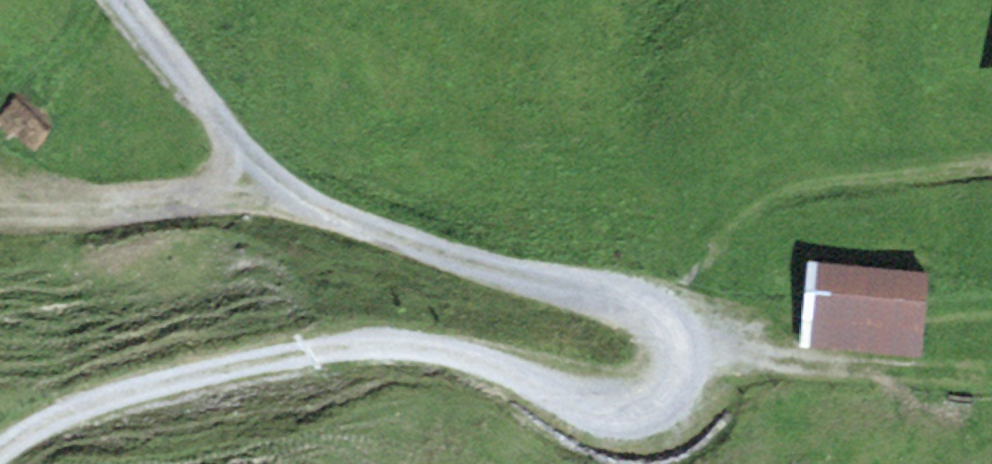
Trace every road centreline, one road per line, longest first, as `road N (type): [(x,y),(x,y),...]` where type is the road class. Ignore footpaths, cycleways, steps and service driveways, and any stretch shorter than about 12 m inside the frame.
road 1 (track): [(2,463),(37,433),(373,351),(460,363),(541,387),(596,417),(639,418),(666,406),(683,363),(663,324)]
road 2 (track): [(663,324),(274,207),(103,0)]

